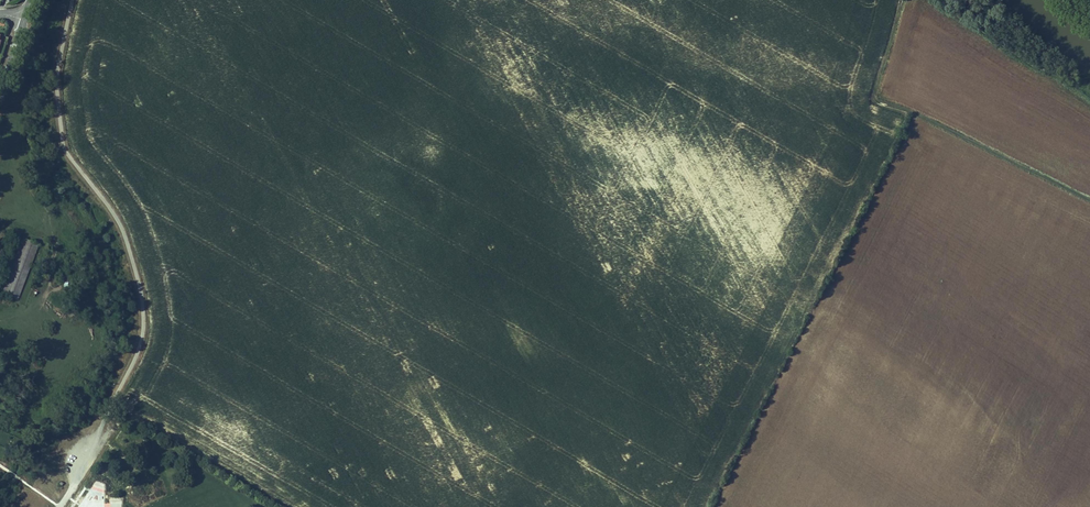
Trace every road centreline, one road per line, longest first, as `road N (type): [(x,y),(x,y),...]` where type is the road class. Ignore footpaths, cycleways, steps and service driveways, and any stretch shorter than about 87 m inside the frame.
road 1 (track): [(900,0),(880,109),(1089,204)]

